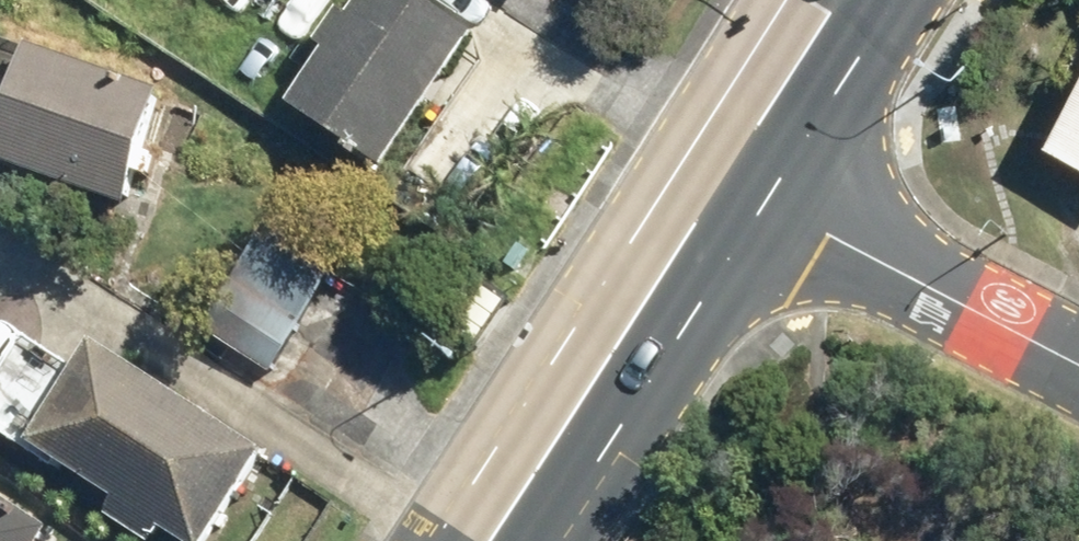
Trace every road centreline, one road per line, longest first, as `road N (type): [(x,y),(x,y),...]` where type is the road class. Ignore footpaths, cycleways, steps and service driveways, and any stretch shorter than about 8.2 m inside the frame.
road 1 (primary): [(721,181),(495,540)]
road 2 (residential): [(721,181),(1078,364)]
road 3 (primary): [(837,0),(721,181)]

